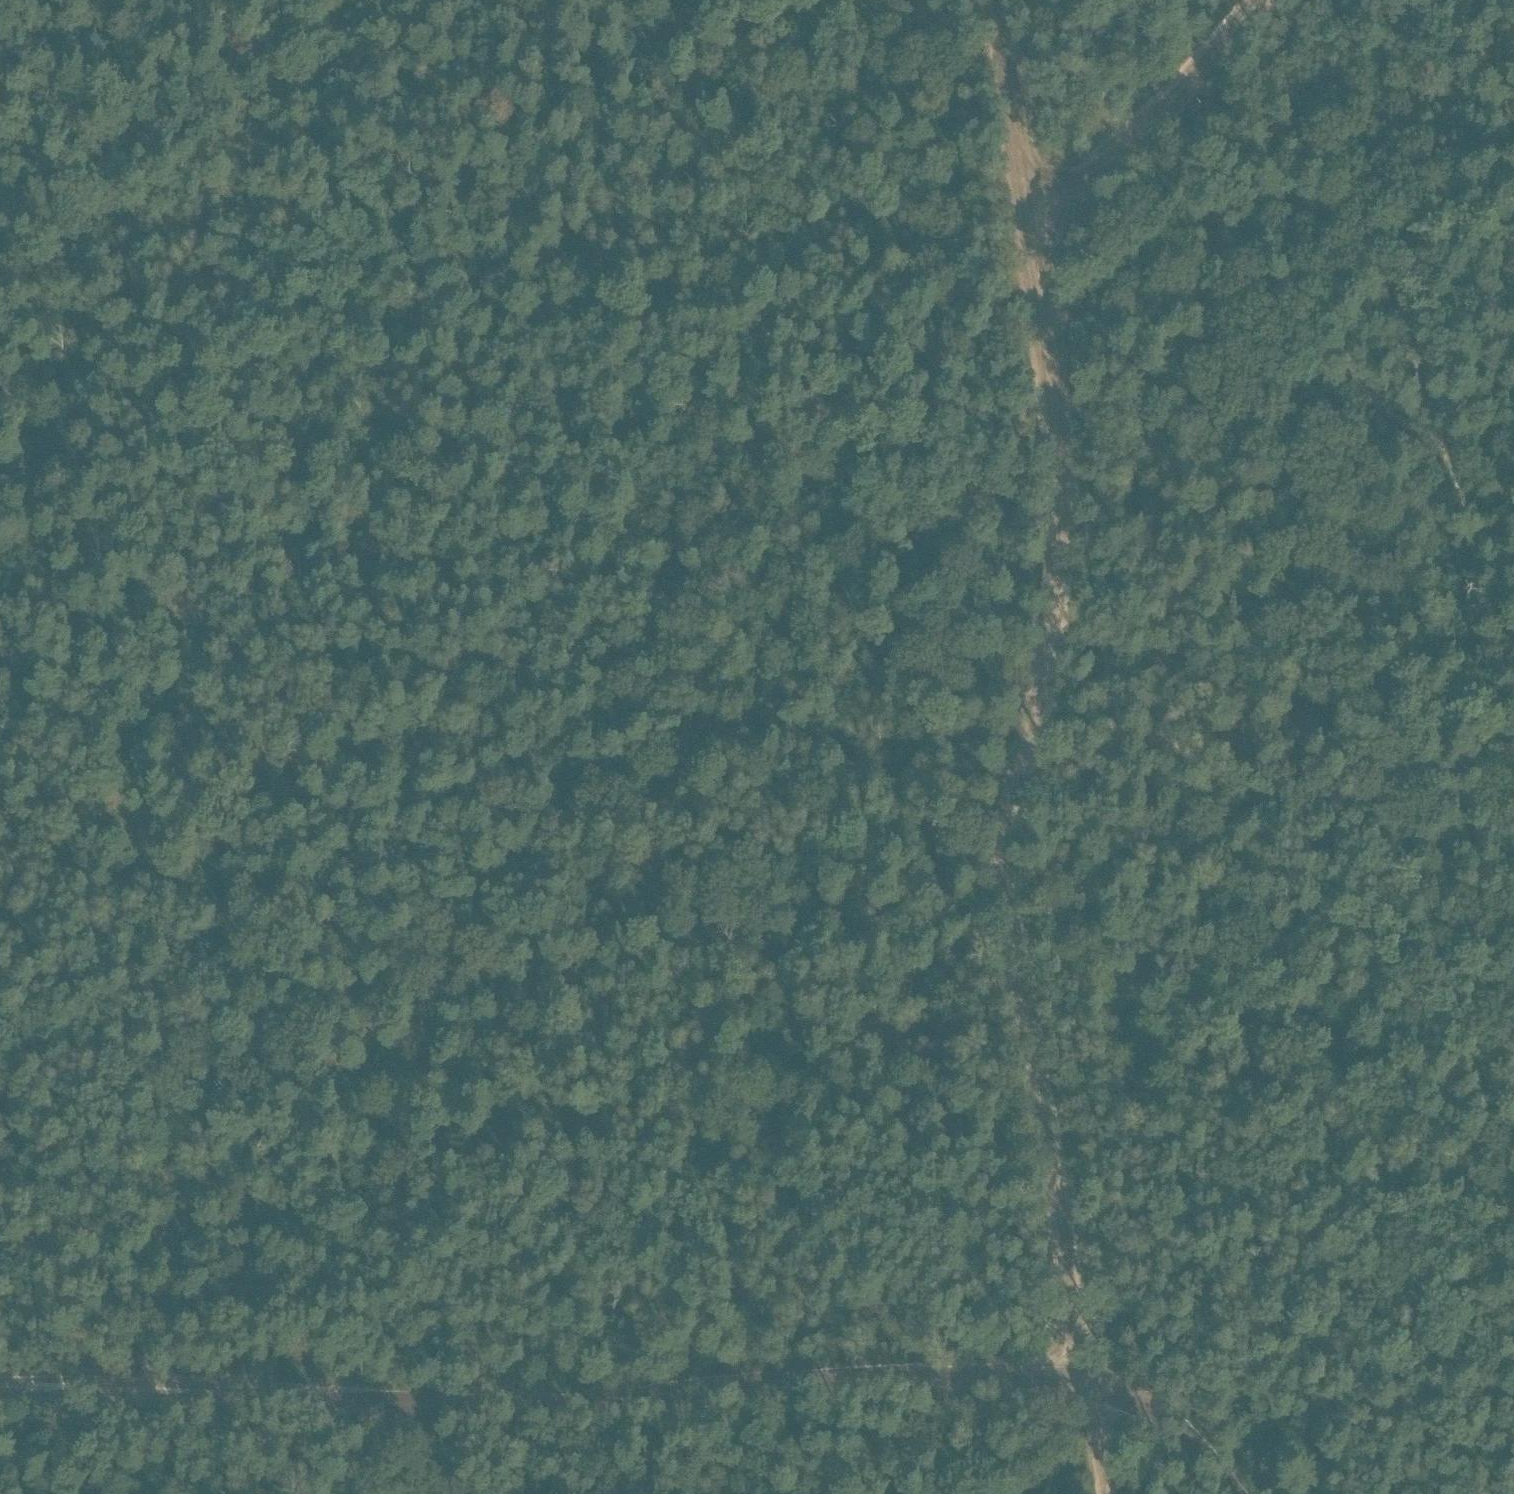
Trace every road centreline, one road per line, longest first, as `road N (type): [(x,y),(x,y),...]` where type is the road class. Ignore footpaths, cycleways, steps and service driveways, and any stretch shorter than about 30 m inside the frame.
road 1 (track): [(1079,1377),(1017,822),(1058,415),(1034,278)]
road 2 (track): [(332,1493),(324,1400),(563,1408),(848,1383),(1079,1377)]
road 3 (track): [(324,1400),(0,1394)]
road 4 (track): [(1028,215),(1131,142),(1254,0)]
road 5 (track): [(1034,278),(999,3)]
road 6 (track): [(1079,1377),(1165,1420),(1225,1493)]
road 7 (track): [(1109,1493),(1079,1377)]

